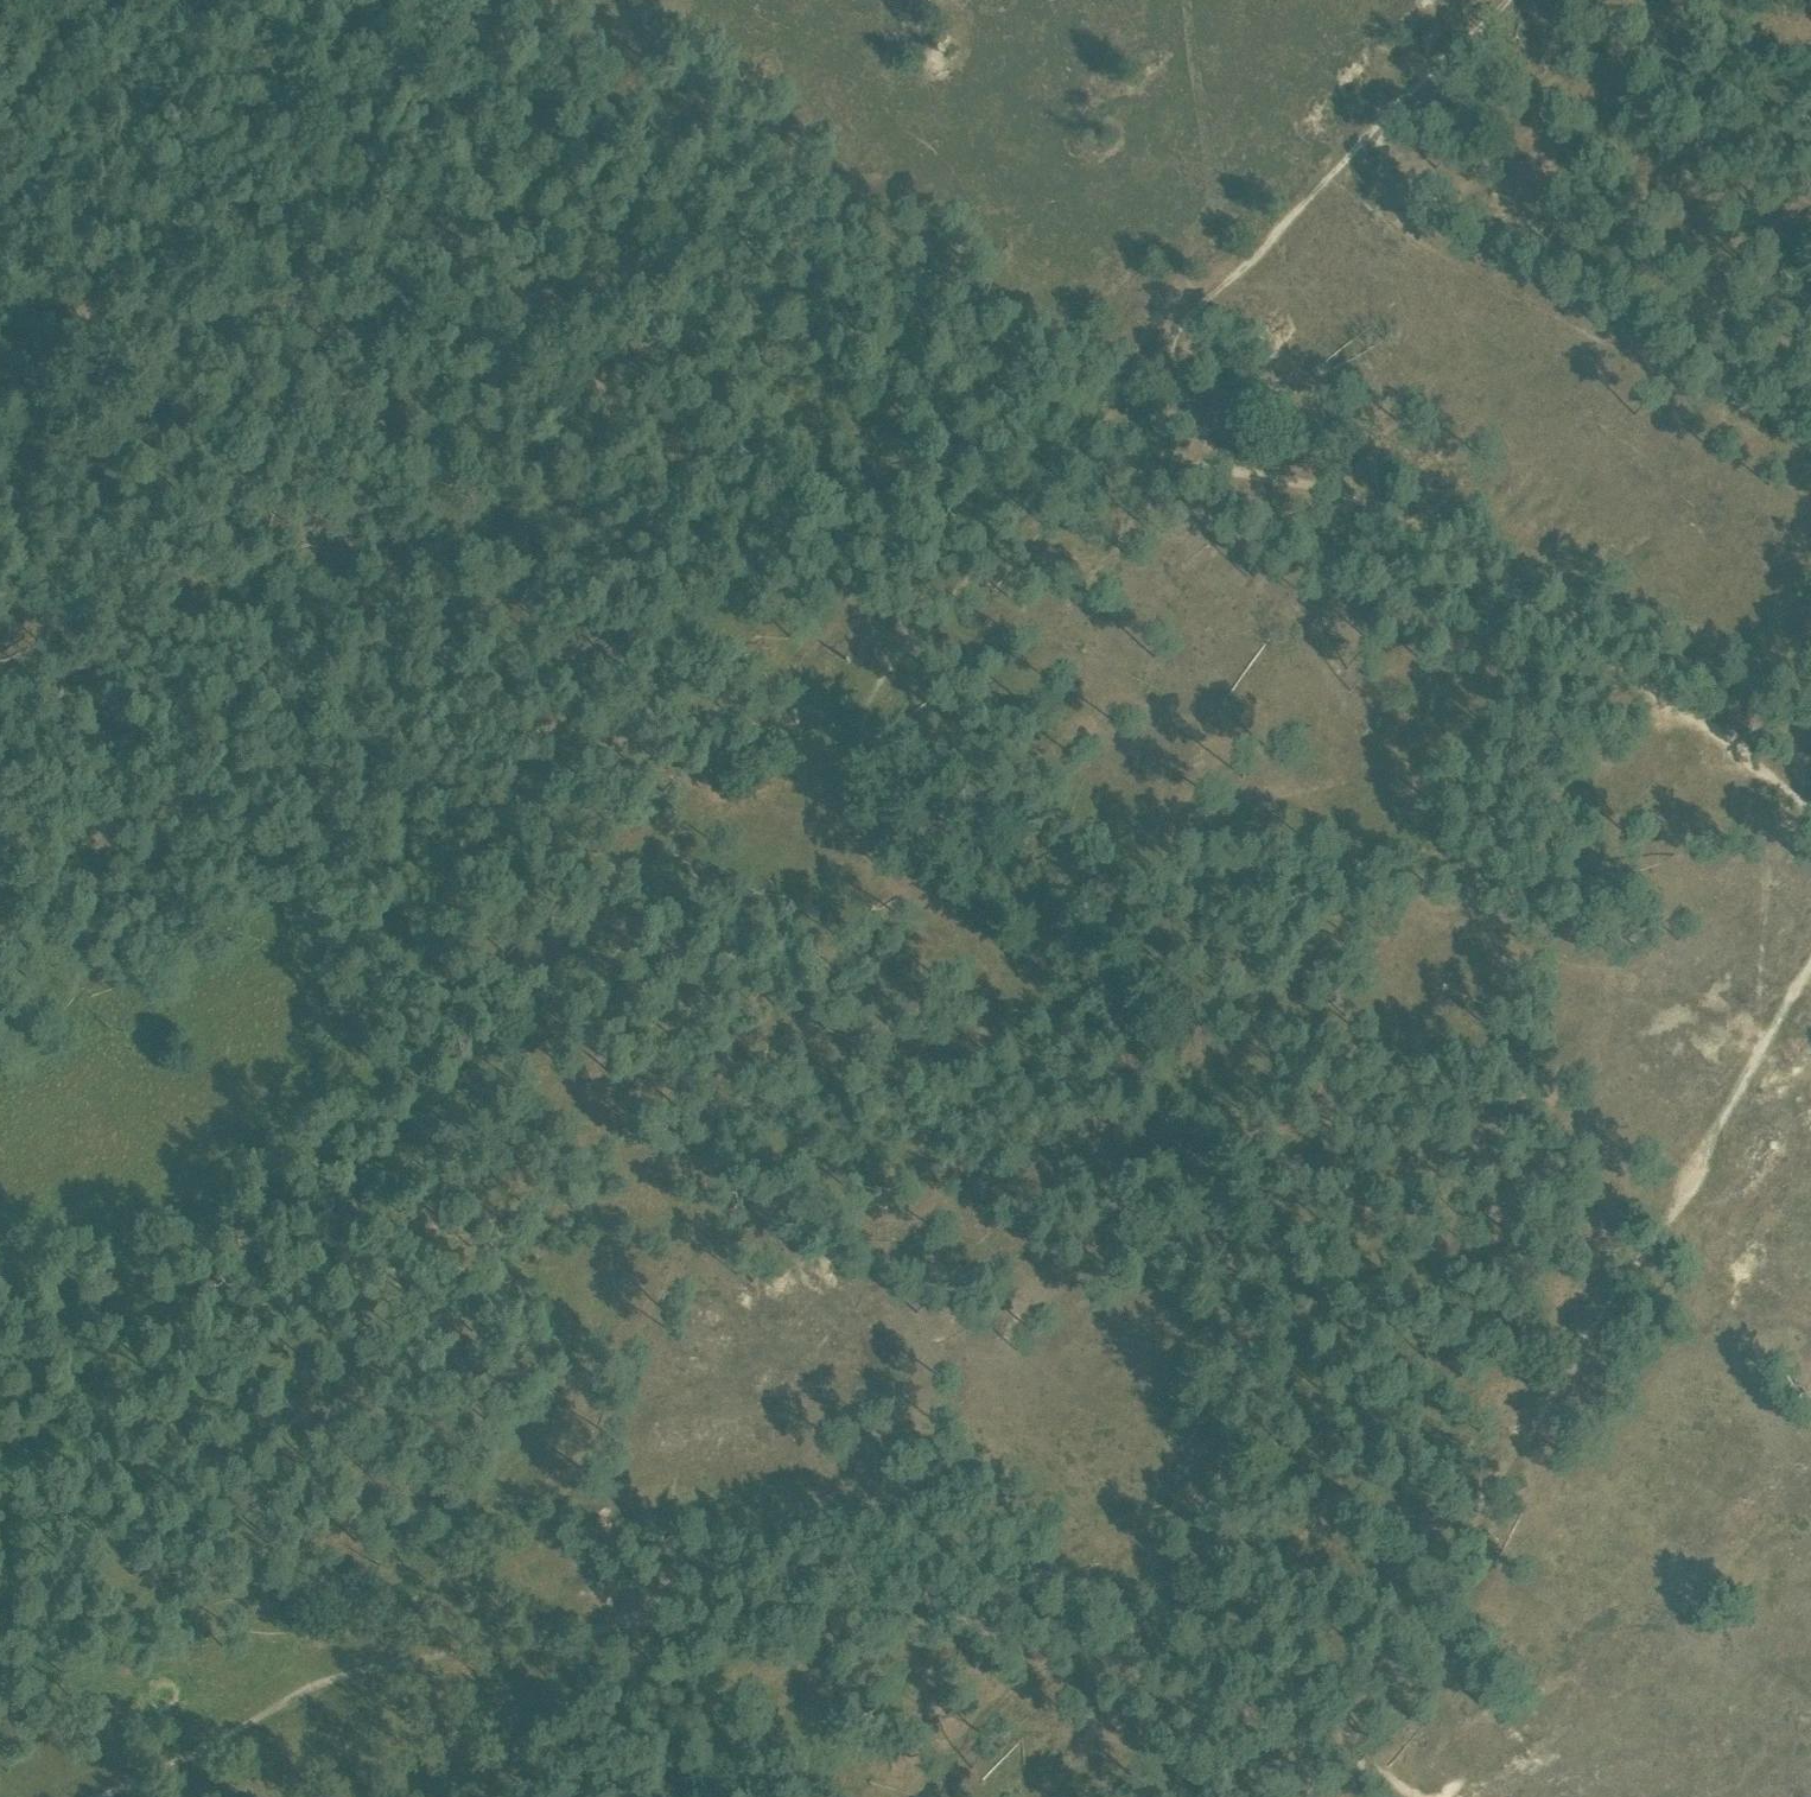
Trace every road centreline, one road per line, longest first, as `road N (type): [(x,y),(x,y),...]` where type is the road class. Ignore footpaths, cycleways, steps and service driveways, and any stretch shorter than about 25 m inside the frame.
road 1 (track): [(0,391),(289,96)]
road 2 (track): [(289,96),(179,0)]

